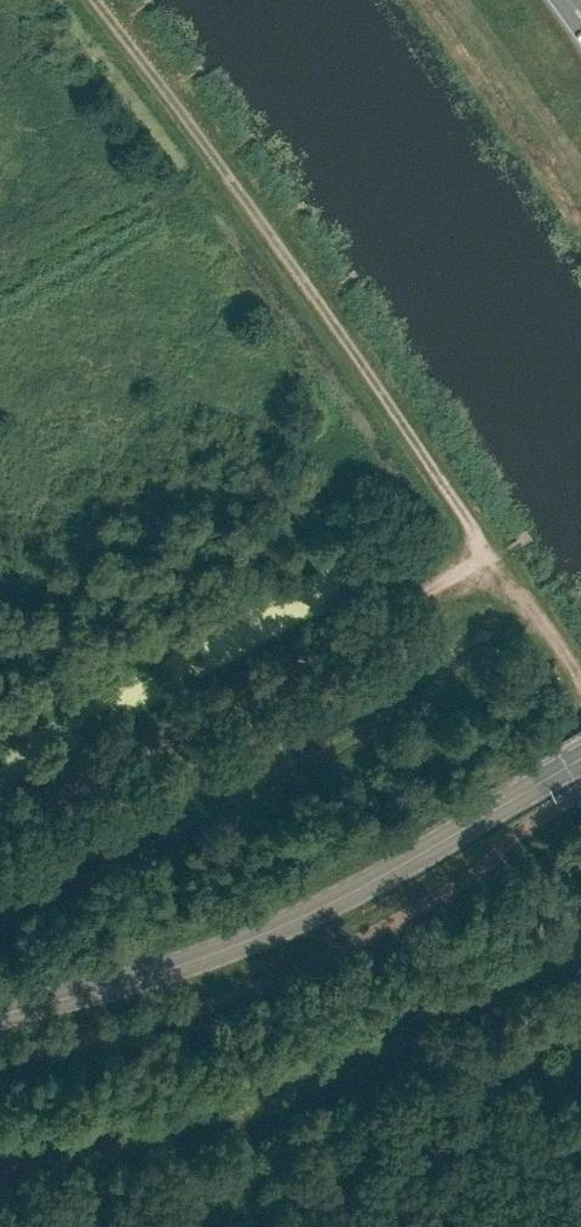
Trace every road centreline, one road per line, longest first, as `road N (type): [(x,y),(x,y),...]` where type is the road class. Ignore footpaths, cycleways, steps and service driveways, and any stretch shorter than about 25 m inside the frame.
road 1 (track): [(92,0),(252,205),(482,546),(484,568)]
road 2 (secondary): [(0,1015),(169,972),(356,895),(580,758)]

